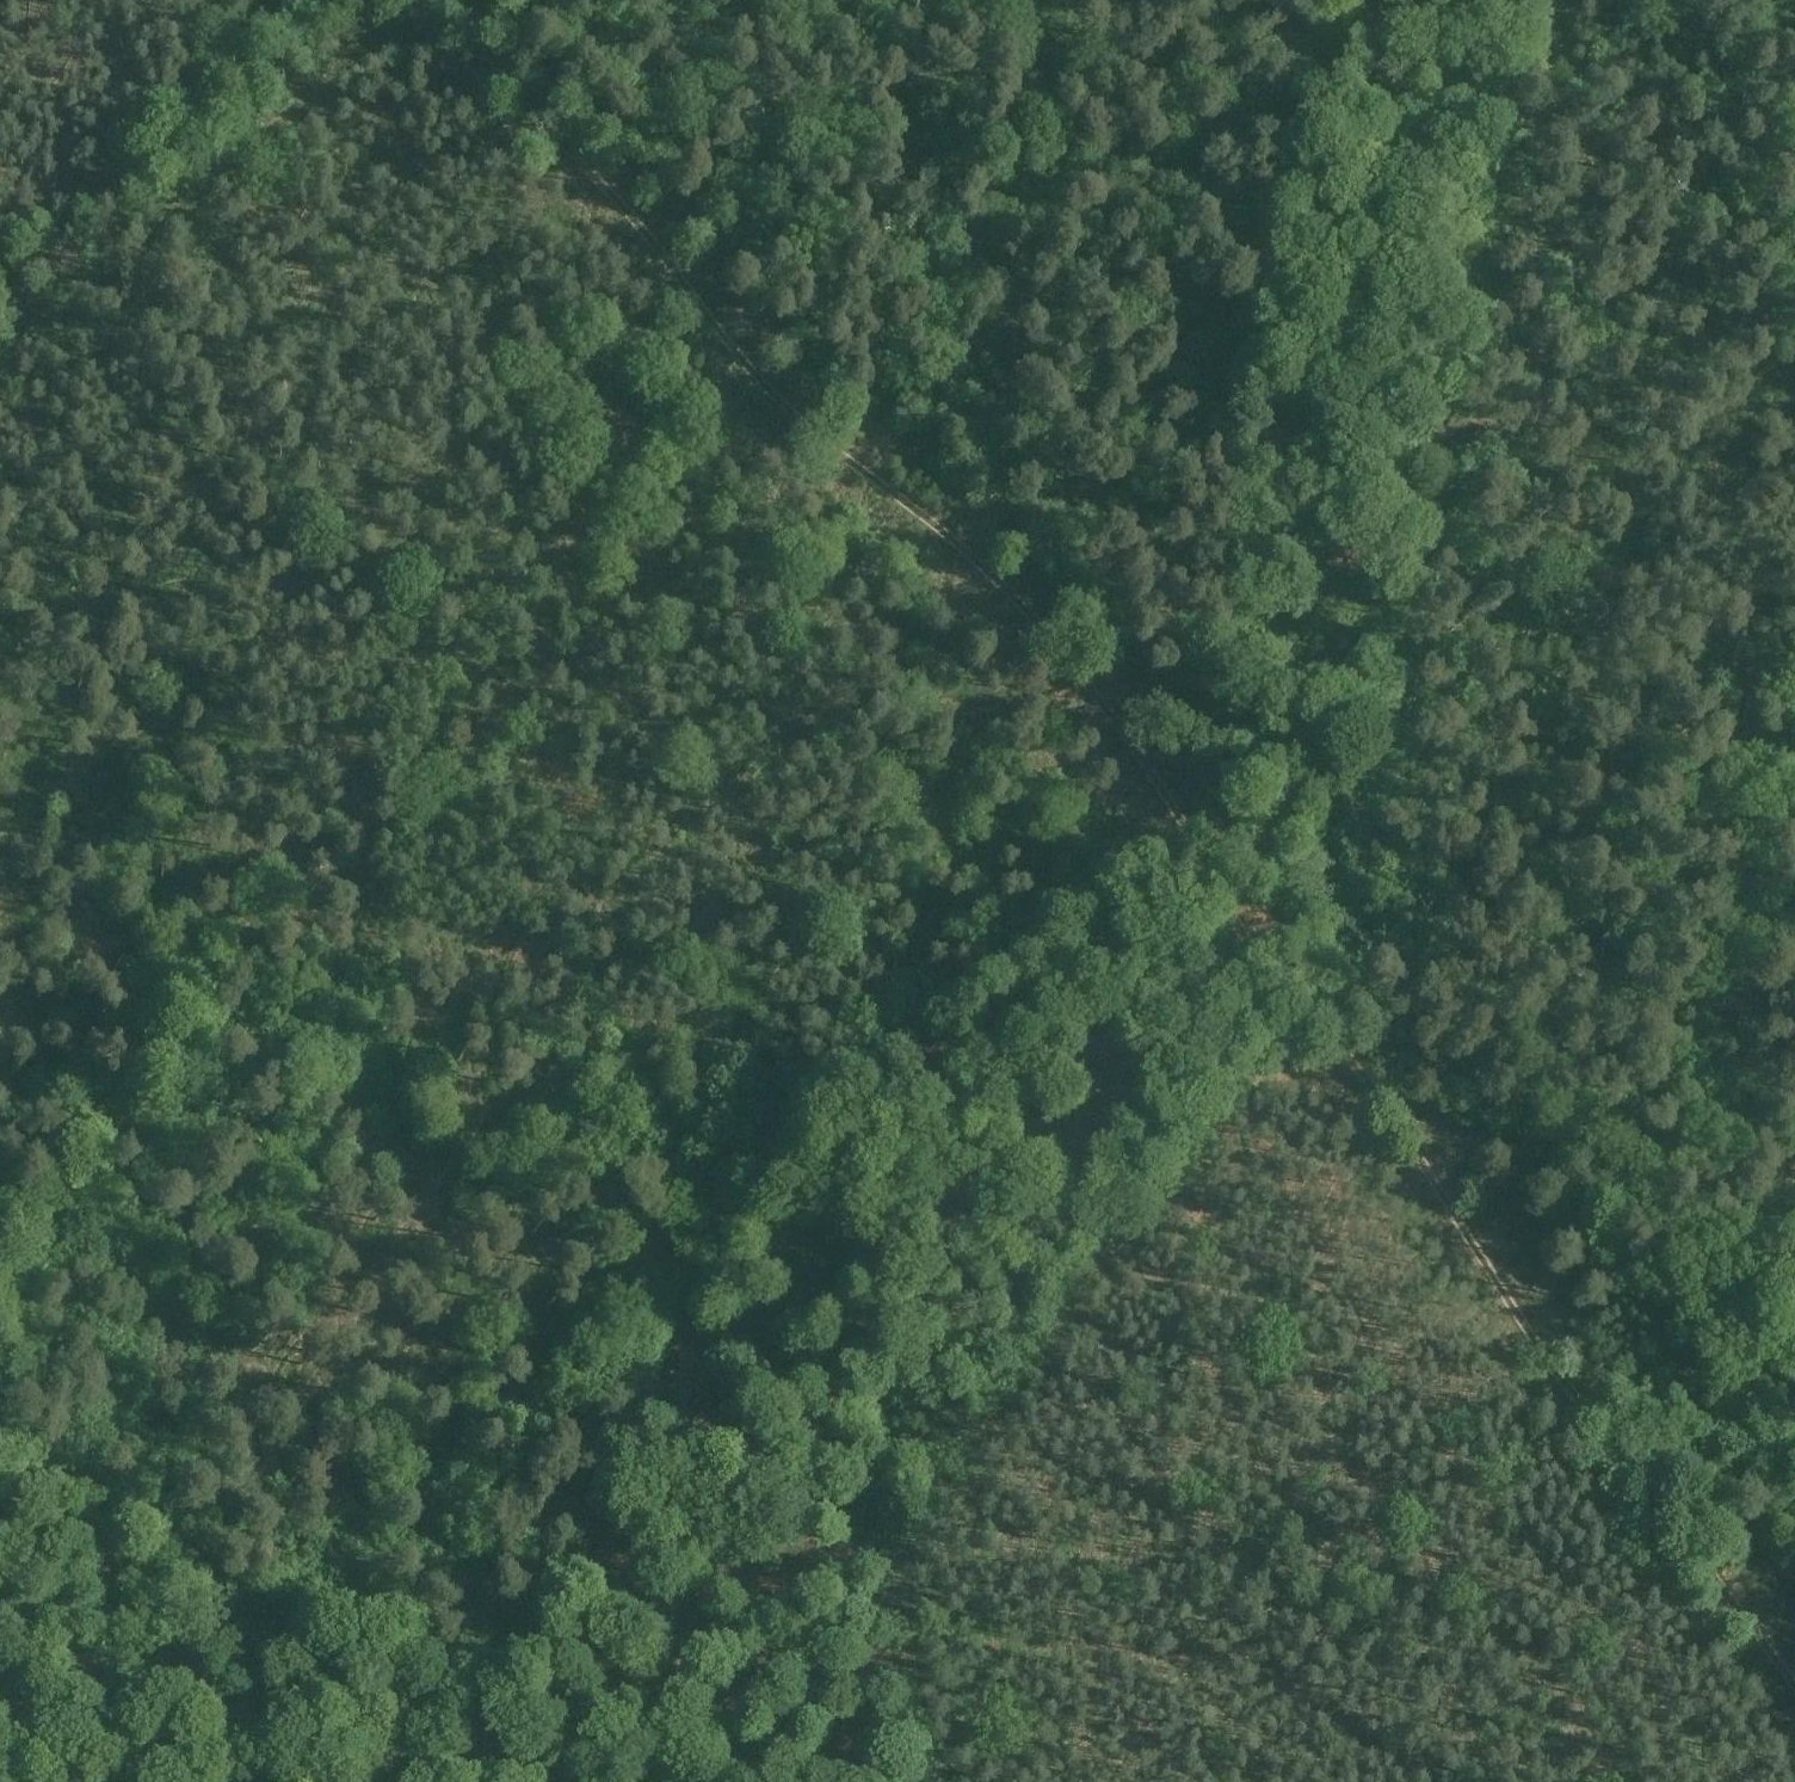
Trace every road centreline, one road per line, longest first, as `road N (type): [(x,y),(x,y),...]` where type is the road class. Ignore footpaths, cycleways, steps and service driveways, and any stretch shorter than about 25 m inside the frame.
road 1 (track): [(1794,1682),(1546,1352),(1381,1098),(1237,912),(1094,691),(965,548),(848,460),(749,364),(501,68),(472,0)]
road 2 (track): [(246,1781),(246,1712),(233,1645),(189,1575),(81,1512),(0,1482)]

